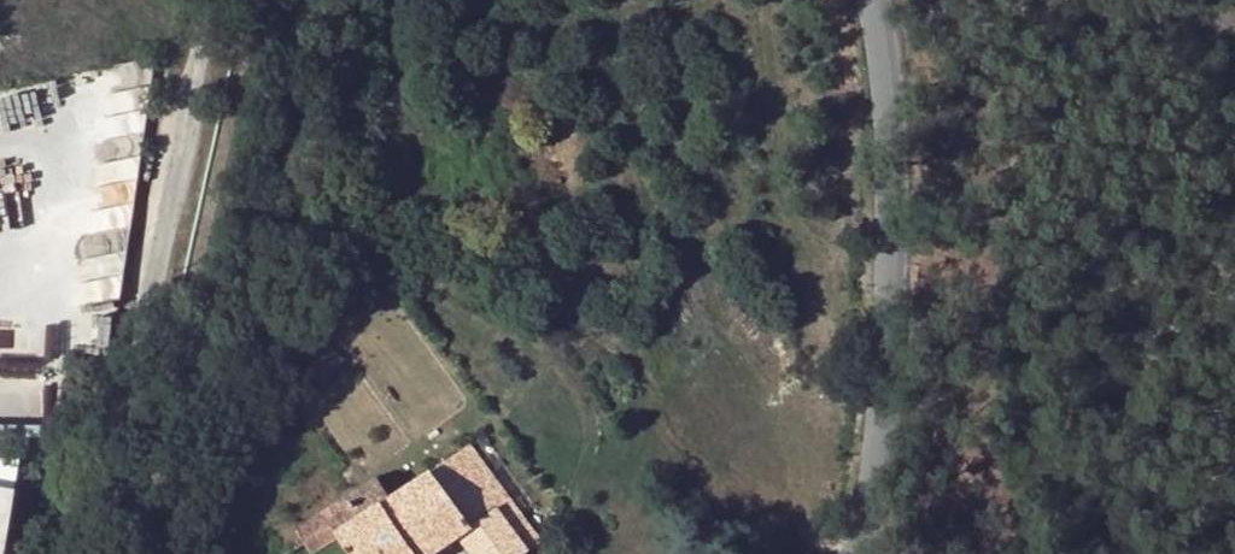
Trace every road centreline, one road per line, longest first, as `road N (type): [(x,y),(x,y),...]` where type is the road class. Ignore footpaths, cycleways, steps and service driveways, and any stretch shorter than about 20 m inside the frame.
road 1 (residential): [(209,0),(98,553)]
road 2 (tertiary): [(869,0),(890,124),(891,355),(861,553)]

